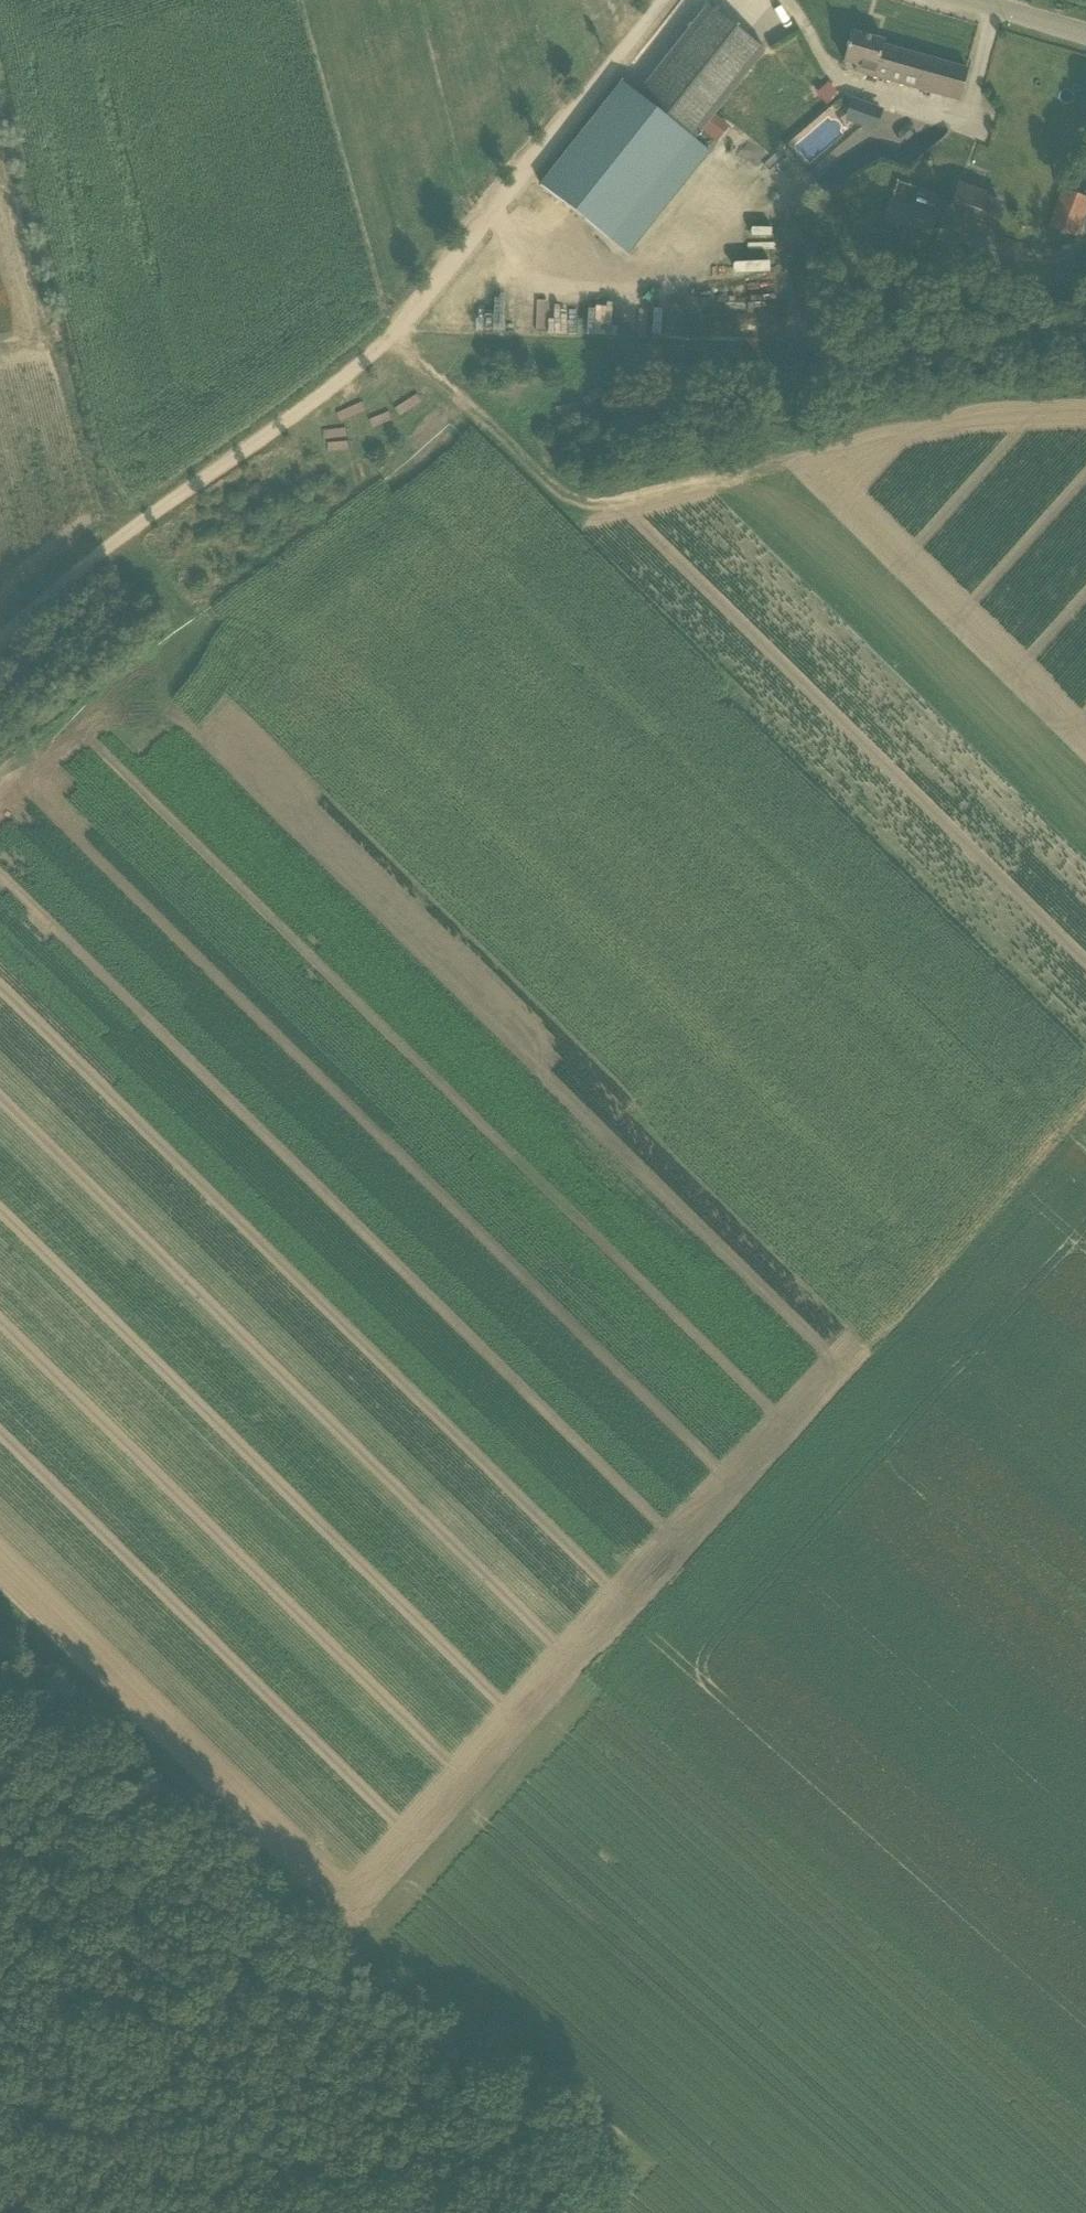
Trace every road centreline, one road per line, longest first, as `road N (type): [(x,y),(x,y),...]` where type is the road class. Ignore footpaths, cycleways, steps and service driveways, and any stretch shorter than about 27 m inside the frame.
road 1 (track): [(0,644),(52,591),(372,358),(670,0)]
road 2 (unclassified): [(1085,34),(965,0)]

